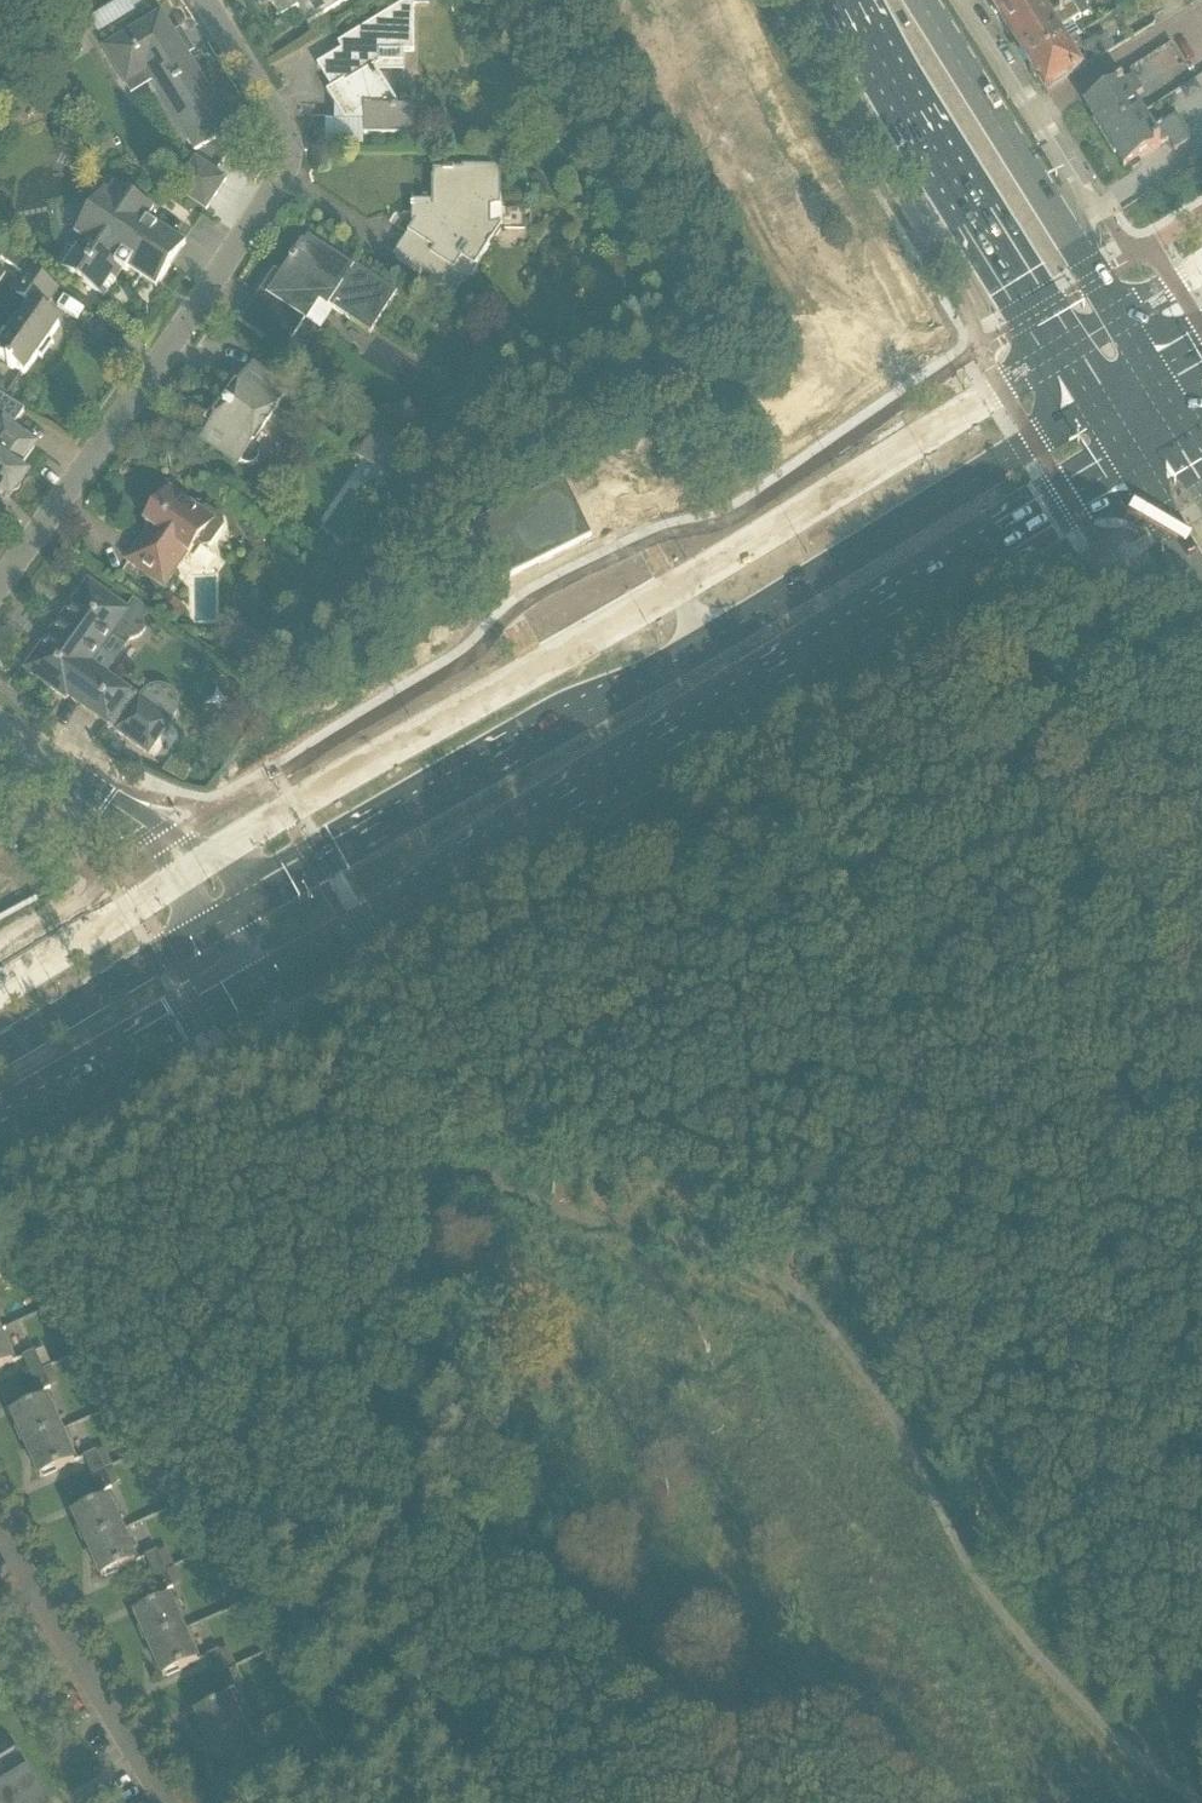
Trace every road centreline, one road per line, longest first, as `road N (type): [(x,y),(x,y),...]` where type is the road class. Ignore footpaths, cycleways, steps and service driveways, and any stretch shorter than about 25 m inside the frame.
road 1 (secondary): [(259,980),(551,815),(1128,460)]
road 2 (secondary): [(1096,406),(583,717),(250,906)]
road 3 (residential): [(203,0),(287,135),(289,162),(0,587)]
road 4 (primary): [(849,0),(1096,406)]
road 5 (secondary): [(0,1131),(259,980)]
road 6 (primary): [(1072,243),(920,0)]
road 7 (residential): [(1072,243),(1079,195),(958,0)]
road 8 (secondary): [(212,927),(0,1053)]
road 9 (tertiary): [(167,842),(0,724)]
road 10 (primary): [(1153,373),(1072,243)]
road 11 (primary): [(1128,460),(1201,578)]

